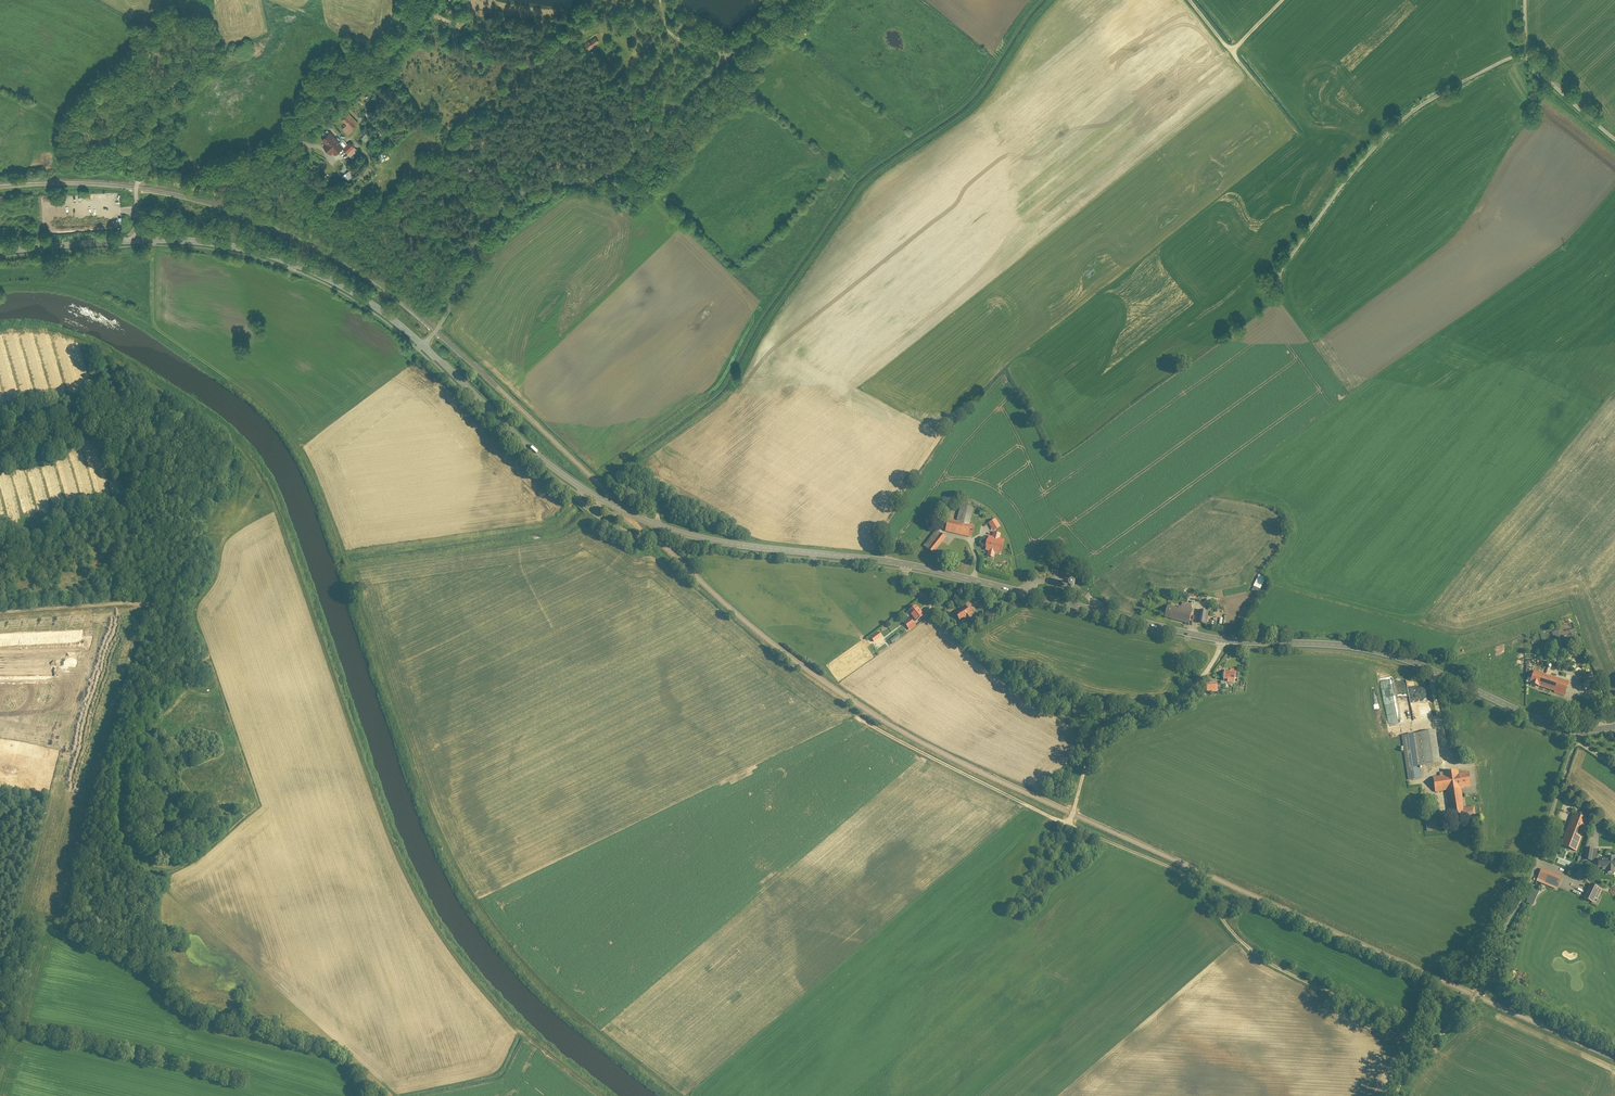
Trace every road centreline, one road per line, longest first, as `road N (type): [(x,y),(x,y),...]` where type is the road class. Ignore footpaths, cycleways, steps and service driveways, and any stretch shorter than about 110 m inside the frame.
road 1 (secondary): [(906,566),(746,548),(612,506),(530,449),(393,318),(287,261),(184,240),(0,251)]
road 2 (track): [(249,461),(267,491),(397,864),(443,949),(523,1036),(599,1095)]
road 3 (secondary): [(1581,731),(1549,725),(1396,657),(1210,638),(906,566)]
road 4 (track): [(424,345),(510,200),(616,169),(791,0)]
road 5 (track): [(0,616),(140,605),(153,610),(176,657),(208,664),(195,616),(217,579),(249,461)]
road 6 (track): [(1427,1046),(1254,953),(1201,892),(1166,869),(1067,826)]
road 7 (unclassified): [(1401,1095),(1427,1046),(1479,995),(1530,887),(1581,731)]
road 8 (track): [(141,177),(234,195),(403,42),(430,0)]
road 9 (track): [(888,1082),(1067,826)]
road 10 (track): [(0,333),(58,333),(117,357),(219,428),(249,461)]
road 11 (track): [(0,1007),(45,800),(0,791)]
road 12 (track): [(141,177),(136,119),(206,53),(175,31),(149,31),(136,67)]
road 13 (track): [(1067,826),(859,720)]
road 14 (track): [(1614,140),(1544,78),(1530,52),(1526,0)]
road 15 (track): [(1282,0),(1231,51),(1297,130)]
road 16 (track): [(1095,734),(1168,708),(1229,640)]
road 17 (track): [(966,642),(1085,716),(1095,734)]

